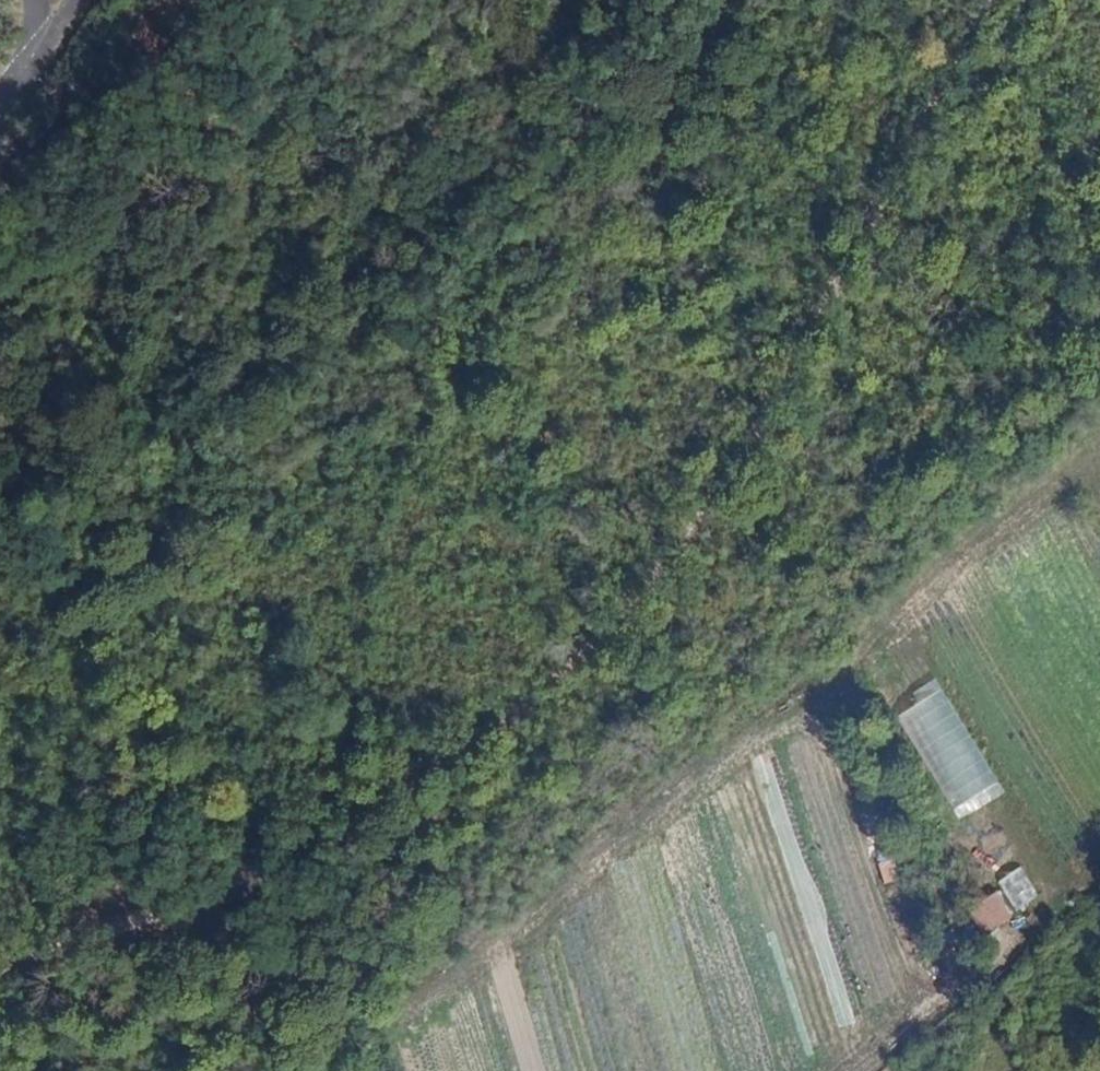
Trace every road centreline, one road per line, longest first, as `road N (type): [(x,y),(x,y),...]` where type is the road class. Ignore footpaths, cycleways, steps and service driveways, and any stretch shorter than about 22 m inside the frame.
road 1 (track): [(852,1070),(1099,877)]
road 2 (track): [(100,921),(284,962),(312,985),(332,1027)]

